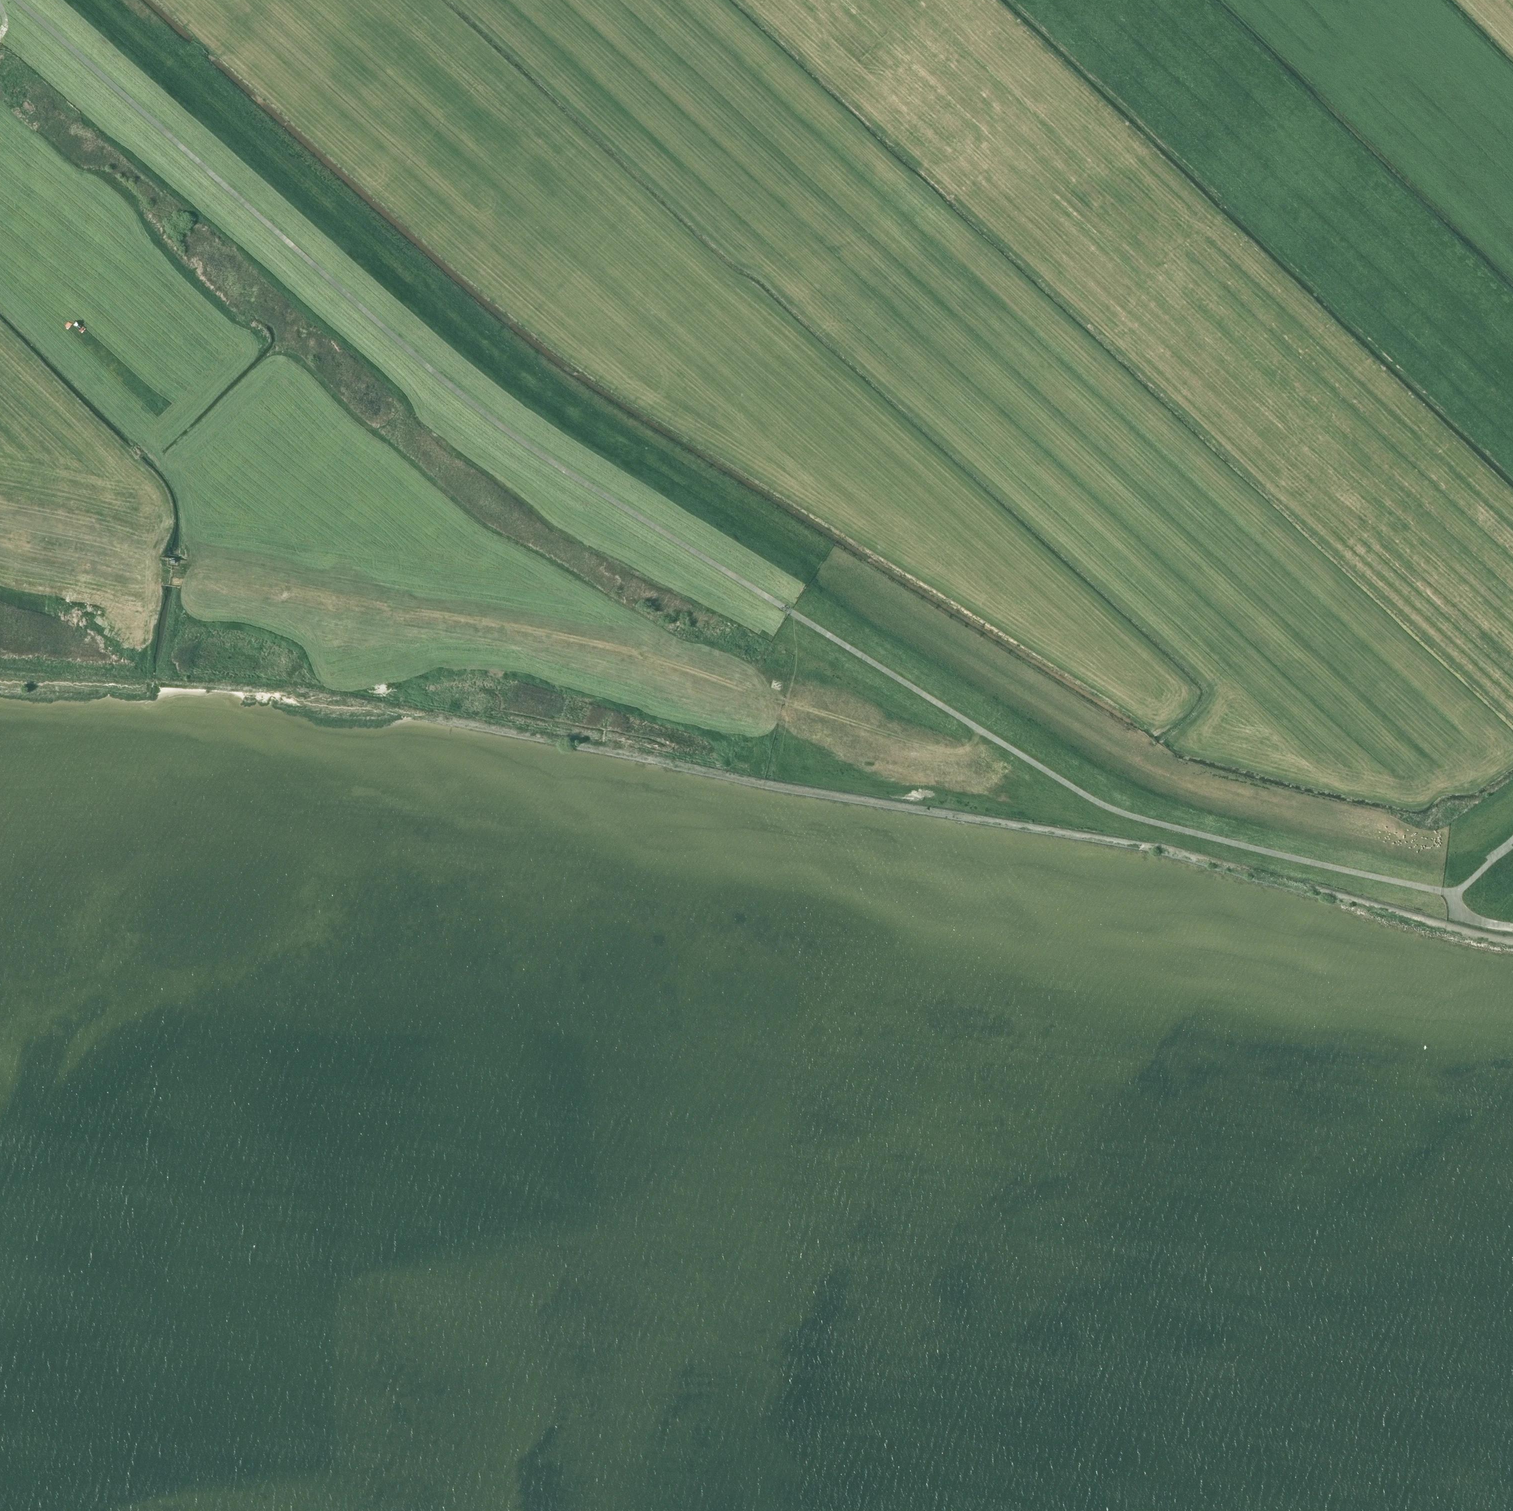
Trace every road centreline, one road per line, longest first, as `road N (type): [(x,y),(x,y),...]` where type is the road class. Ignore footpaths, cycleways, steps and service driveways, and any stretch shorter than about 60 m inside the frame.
road 1 (track): [(18,0),(493,419),(955,714),(1125,813),(1452,893)]
road 2 (unclassified): [(1512,928),(1459,915),(1452,893),(1512,839)]

